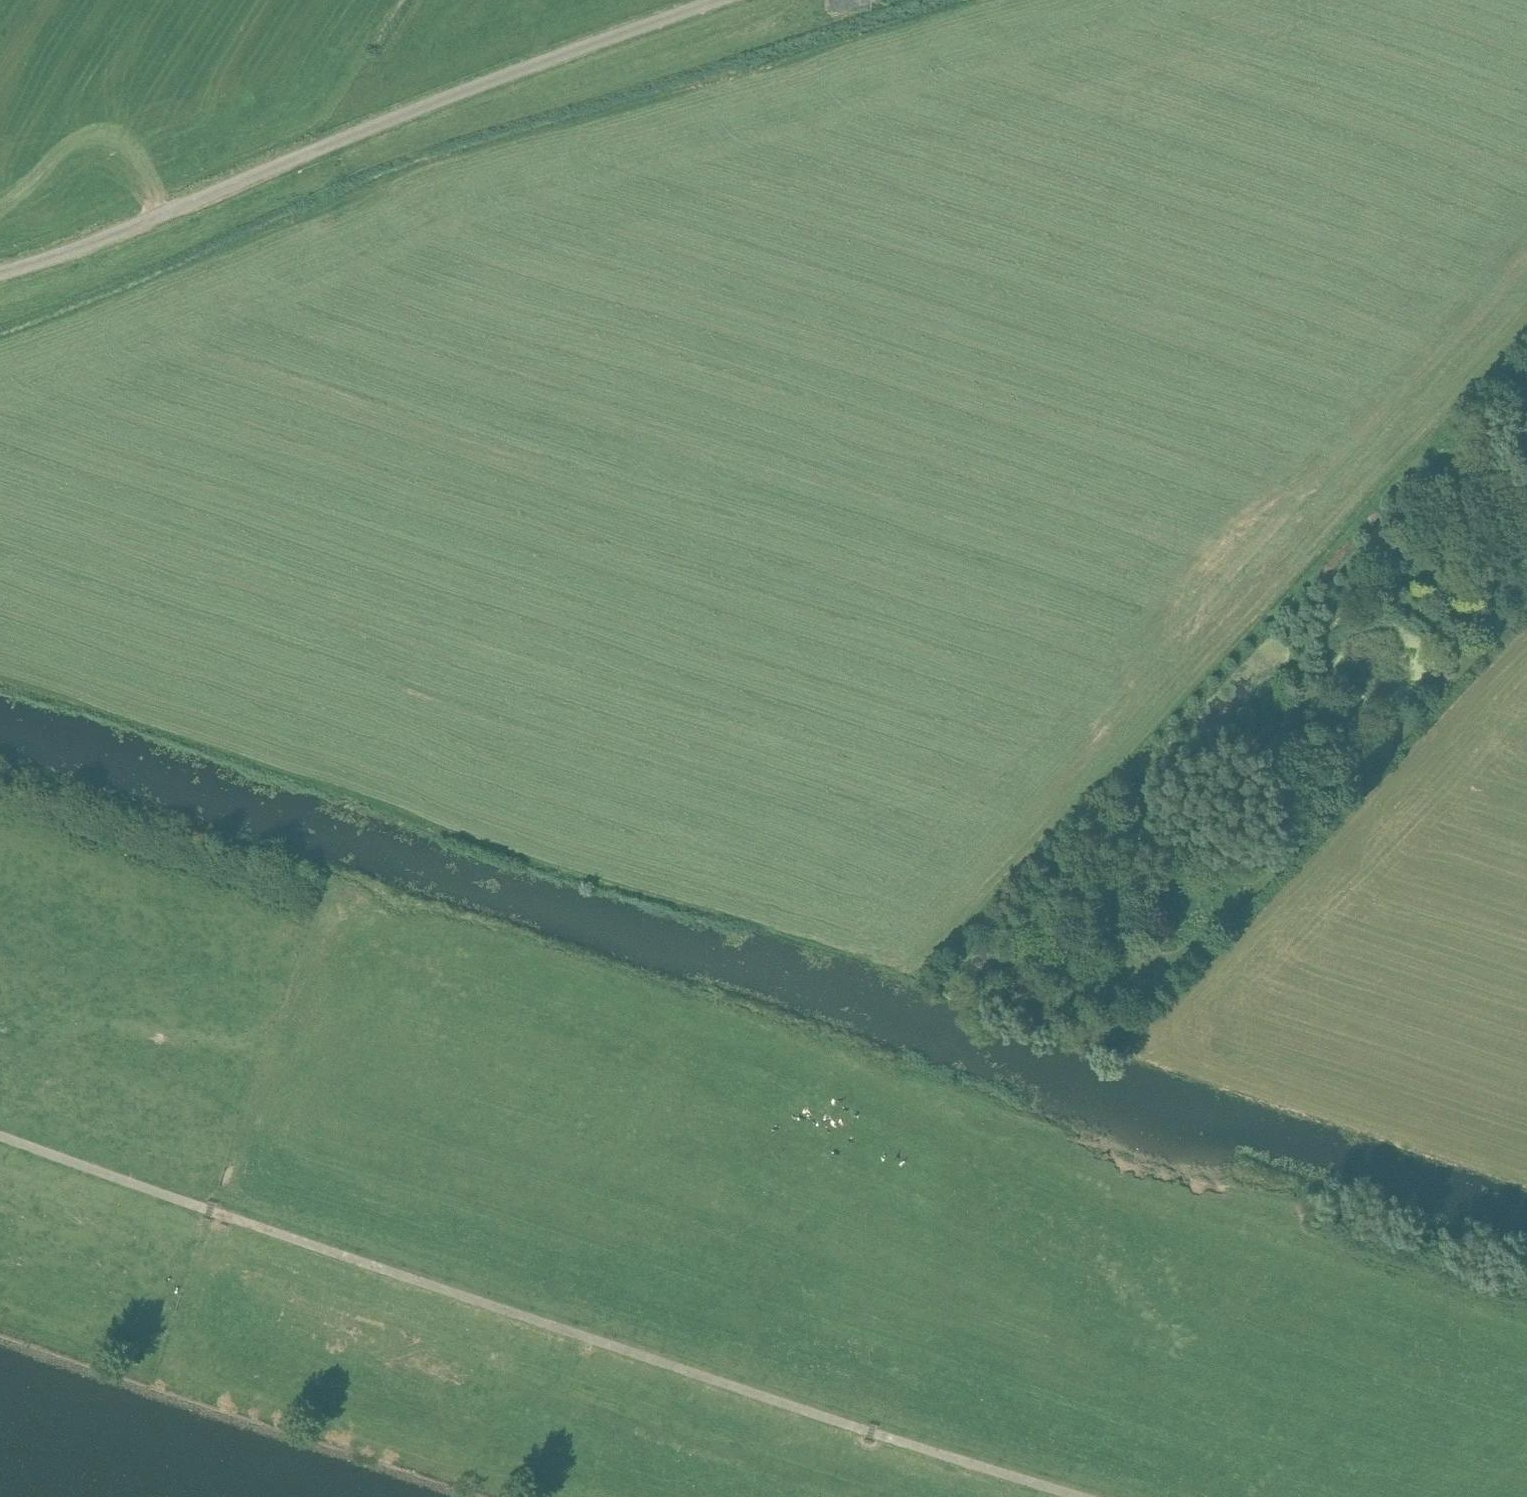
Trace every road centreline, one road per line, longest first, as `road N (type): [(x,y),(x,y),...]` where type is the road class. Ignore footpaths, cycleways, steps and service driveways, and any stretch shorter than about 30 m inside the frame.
road 1 (tertiary): [(720,0),(0,273)]

